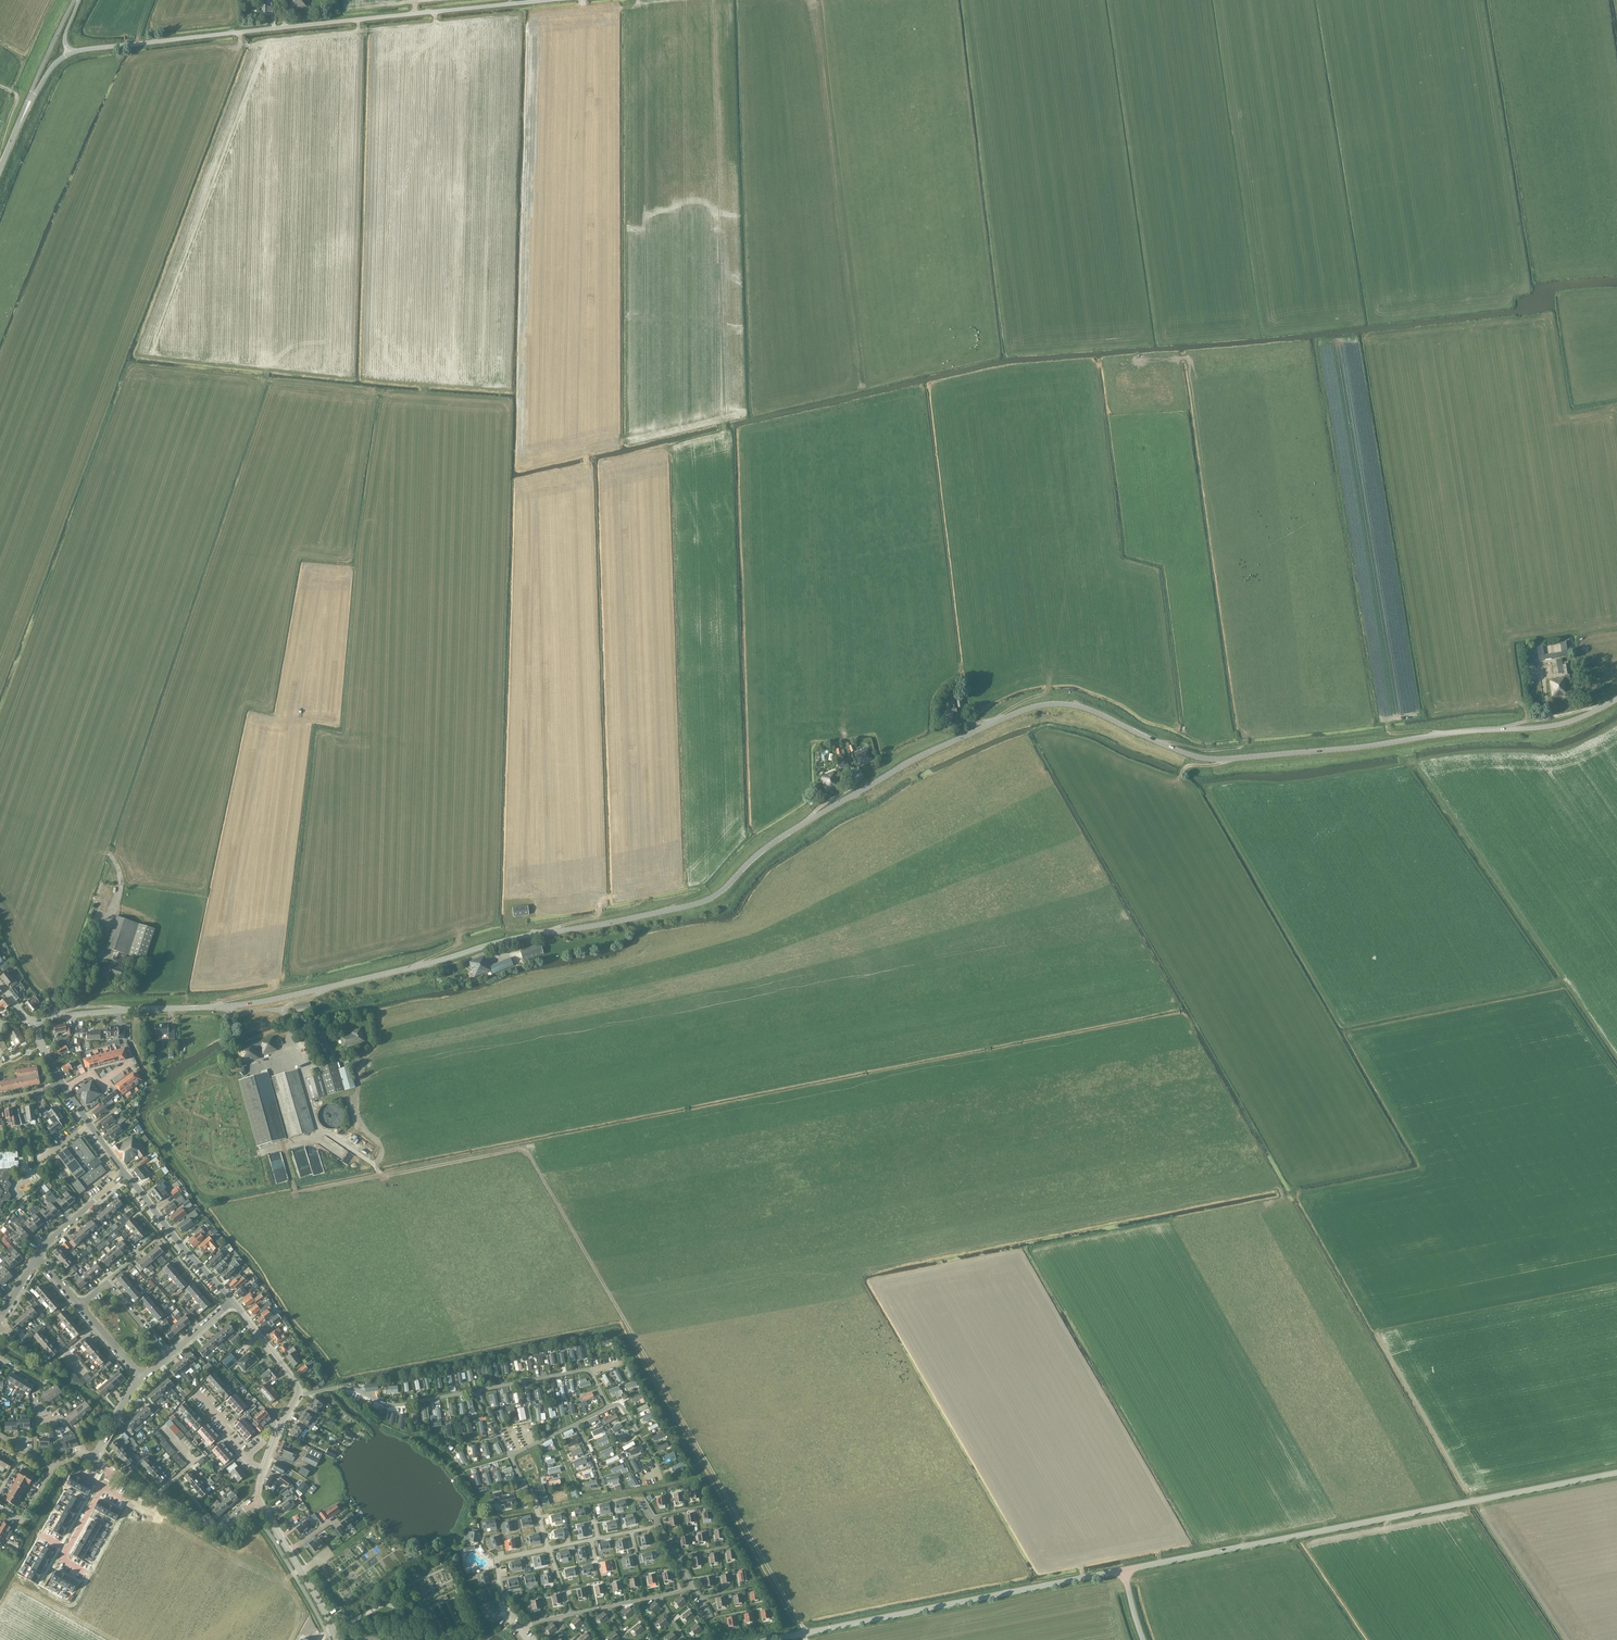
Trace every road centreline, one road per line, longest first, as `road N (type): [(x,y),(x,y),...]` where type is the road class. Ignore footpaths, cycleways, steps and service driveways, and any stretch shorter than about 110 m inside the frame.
road 1 (tertiary): [(30,1026),(51,1017),(288,999),(510,940),(709,901),(767,848),(833,806),(910,762),(1050,704),(1084,707),(1217,760),(1542,728),(1616,699)]
road 2 (unclassified): [(70,53),(574,0)]
road 3 (unclassified): [(1122,1571),(1616,1473)]
road 4 (unclassified): [(769,1639),(1122,1571)]
road 5 (residential): [(258,1499),(220,1528),(112,1471)]
road 6 (tertiary): [(232,1301),(126,1174)]
road 7 (track): [(211,1008),(278,989),(354,982)]
road 8 (residential): [(36,1258),(126,1174)]
road 9 (residential): [(117,1591),(157,1516),(126,1500)]

